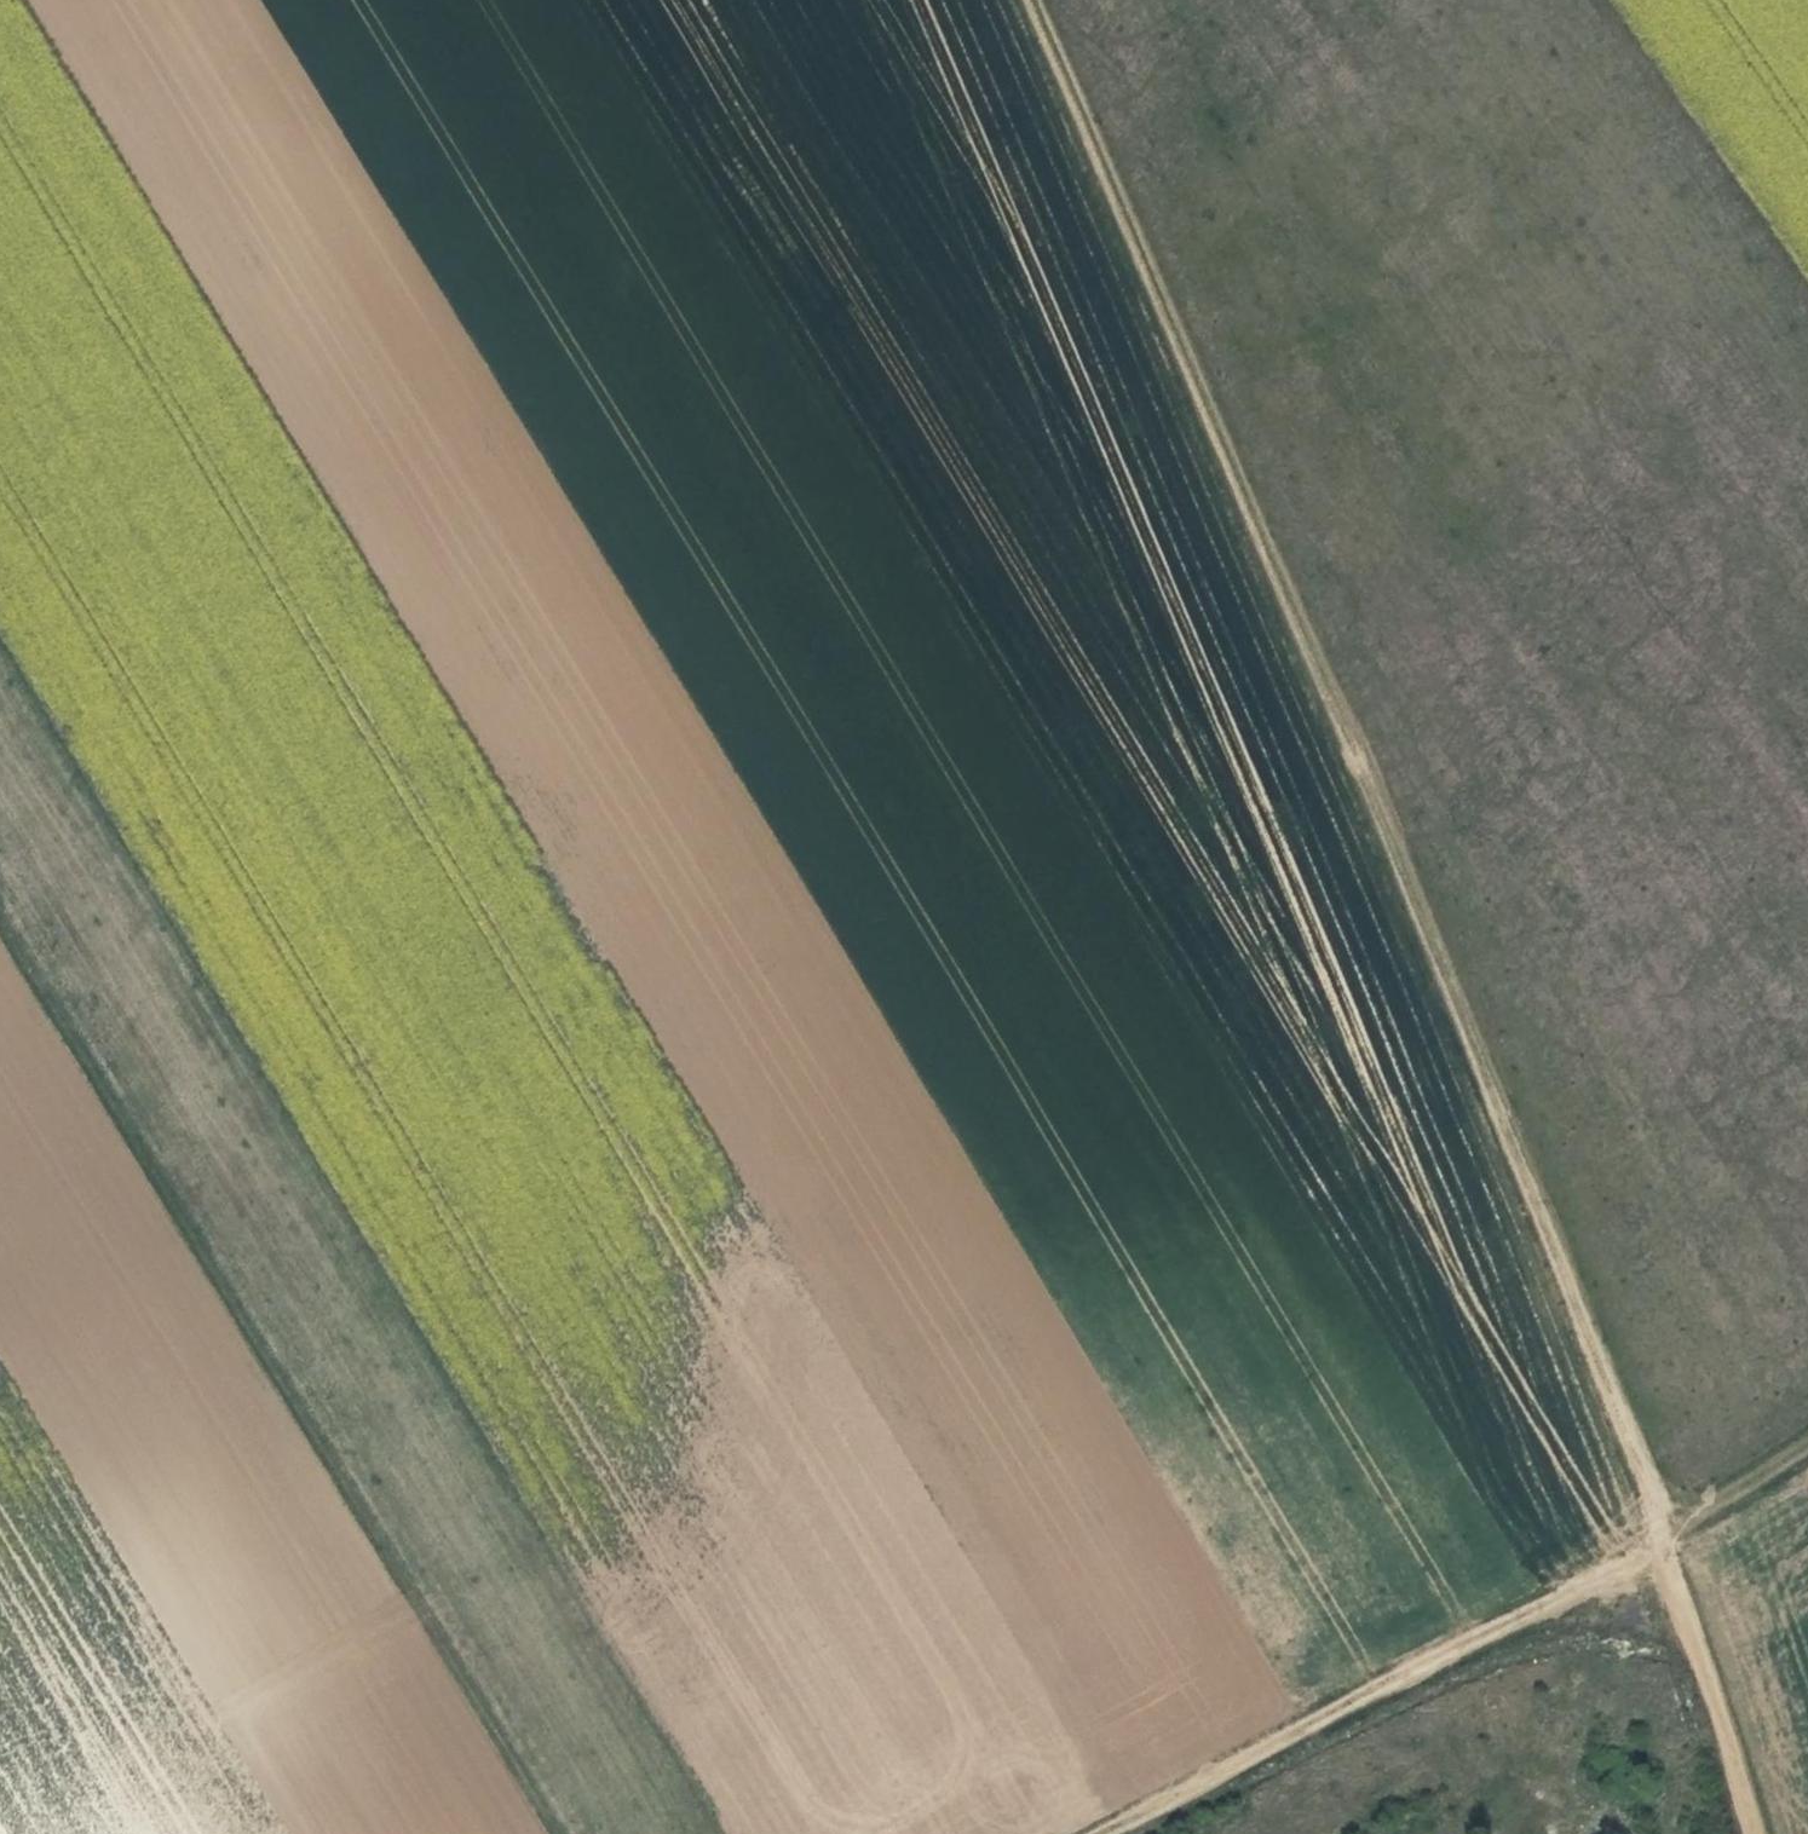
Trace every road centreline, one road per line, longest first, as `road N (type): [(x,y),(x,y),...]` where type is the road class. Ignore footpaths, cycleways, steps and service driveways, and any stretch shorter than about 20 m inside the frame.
road 1 (track): [(1028,0),(1674,1525),(1807,1440)]
road 2 (track): [(1108,1833),(1674,1525),(1682,1585),(1760,1833)]

